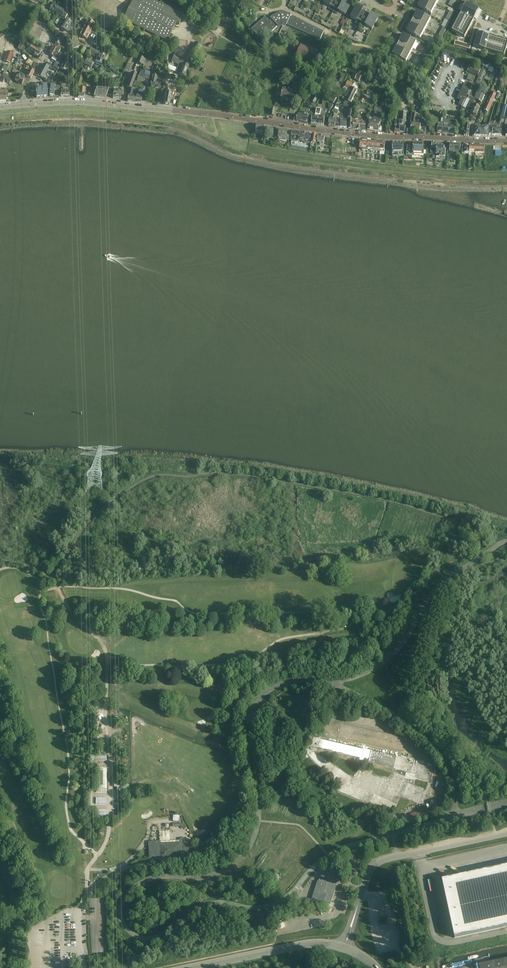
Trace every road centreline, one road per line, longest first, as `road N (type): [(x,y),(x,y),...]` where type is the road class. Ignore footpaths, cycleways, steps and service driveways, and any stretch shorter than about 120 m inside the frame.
road 1 (residential): [(72,102),(506,140)]
road 2 (unclassified): [(353,919),(378,862),(506,833)]
road 3 (tertiary): [(344,948),(307,944),(194,967)]

